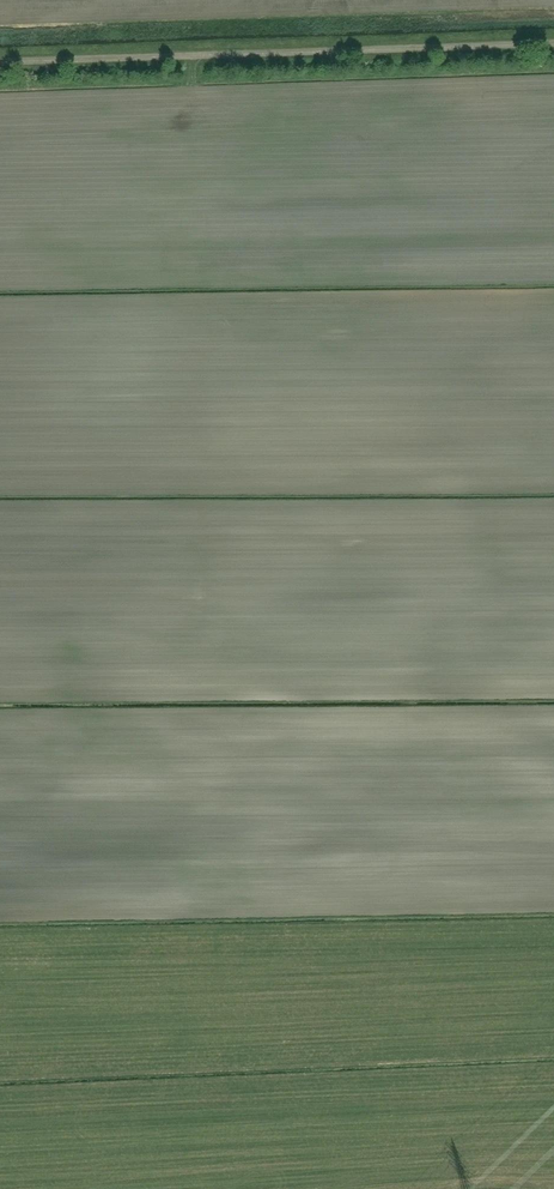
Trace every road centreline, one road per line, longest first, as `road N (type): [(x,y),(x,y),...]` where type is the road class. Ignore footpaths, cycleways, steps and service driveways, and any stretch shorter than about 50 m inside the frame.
road 1 (unclassified): [(0,63),(553,44)]

